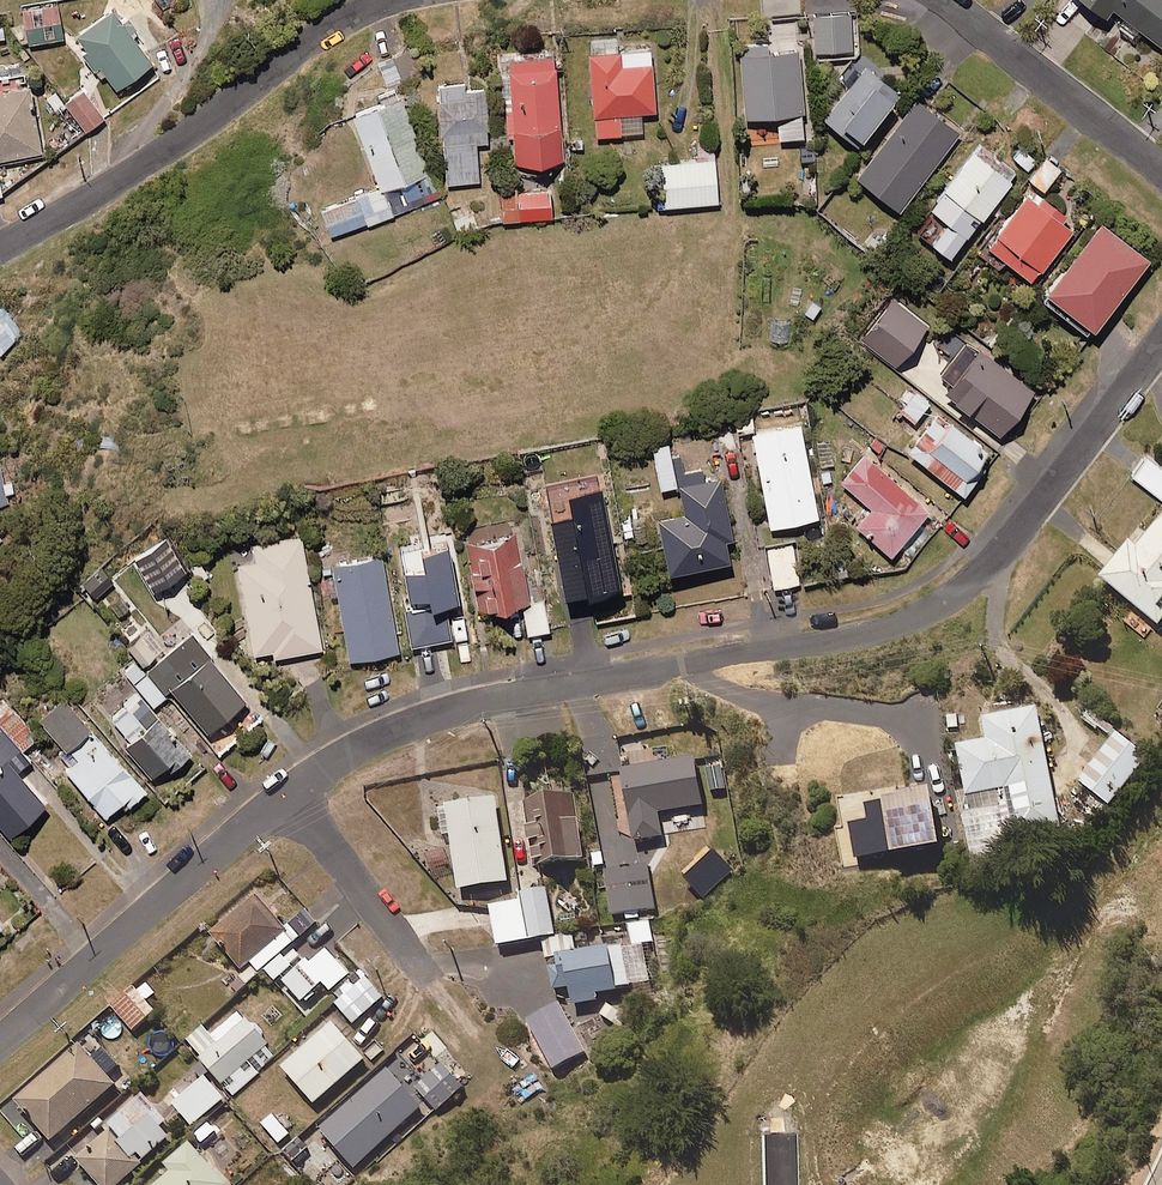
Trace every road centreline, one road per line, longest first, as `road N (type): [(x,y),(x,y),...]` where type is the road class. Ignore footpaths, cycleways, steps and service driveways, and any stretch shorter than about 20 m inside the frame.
road 1 (residential): [(1161,342),(1015,539),(979,579),(911,621),(435,713),(333,761),(286,796)]
road 2 (residential): [(0,249),(122,182),(309,37),(382,0)]
road 3 (residential): [(286,796),(0,1038)]
road 4 (residential): [(945,0),(1161,170)]
road 5 (residential): [(286,796),(423,971)]
road 6 (track): [(423,971),(518,1093)]

